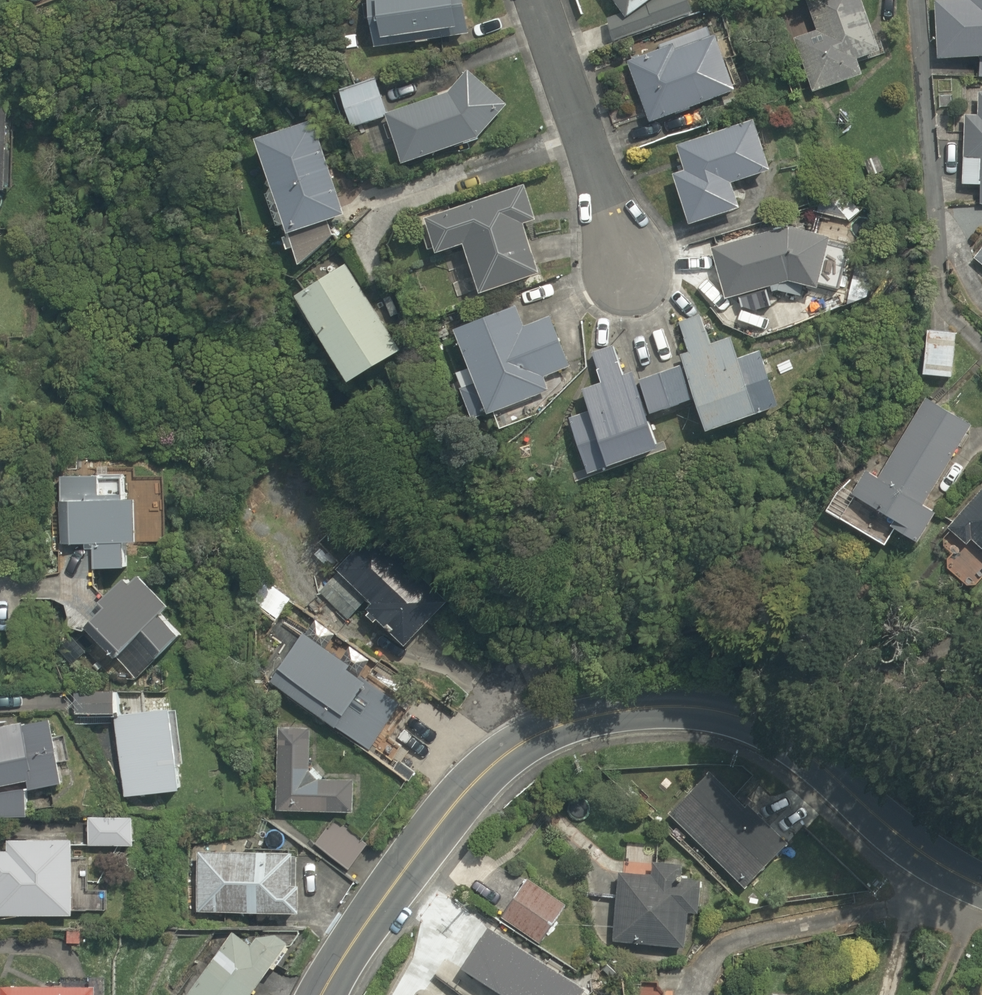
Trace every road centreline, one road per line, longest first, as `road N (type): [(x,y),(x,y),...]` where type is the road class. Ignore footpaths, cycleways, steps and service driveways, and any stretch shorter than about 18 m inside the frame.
road 1 (residential): [(322,994),(424,838),(513,747),(564,722),(630,707),(684,704),(739,717),(816,762),(950,870),(981,885)]
road 2 (residential): [(626,261),(540,0)]

